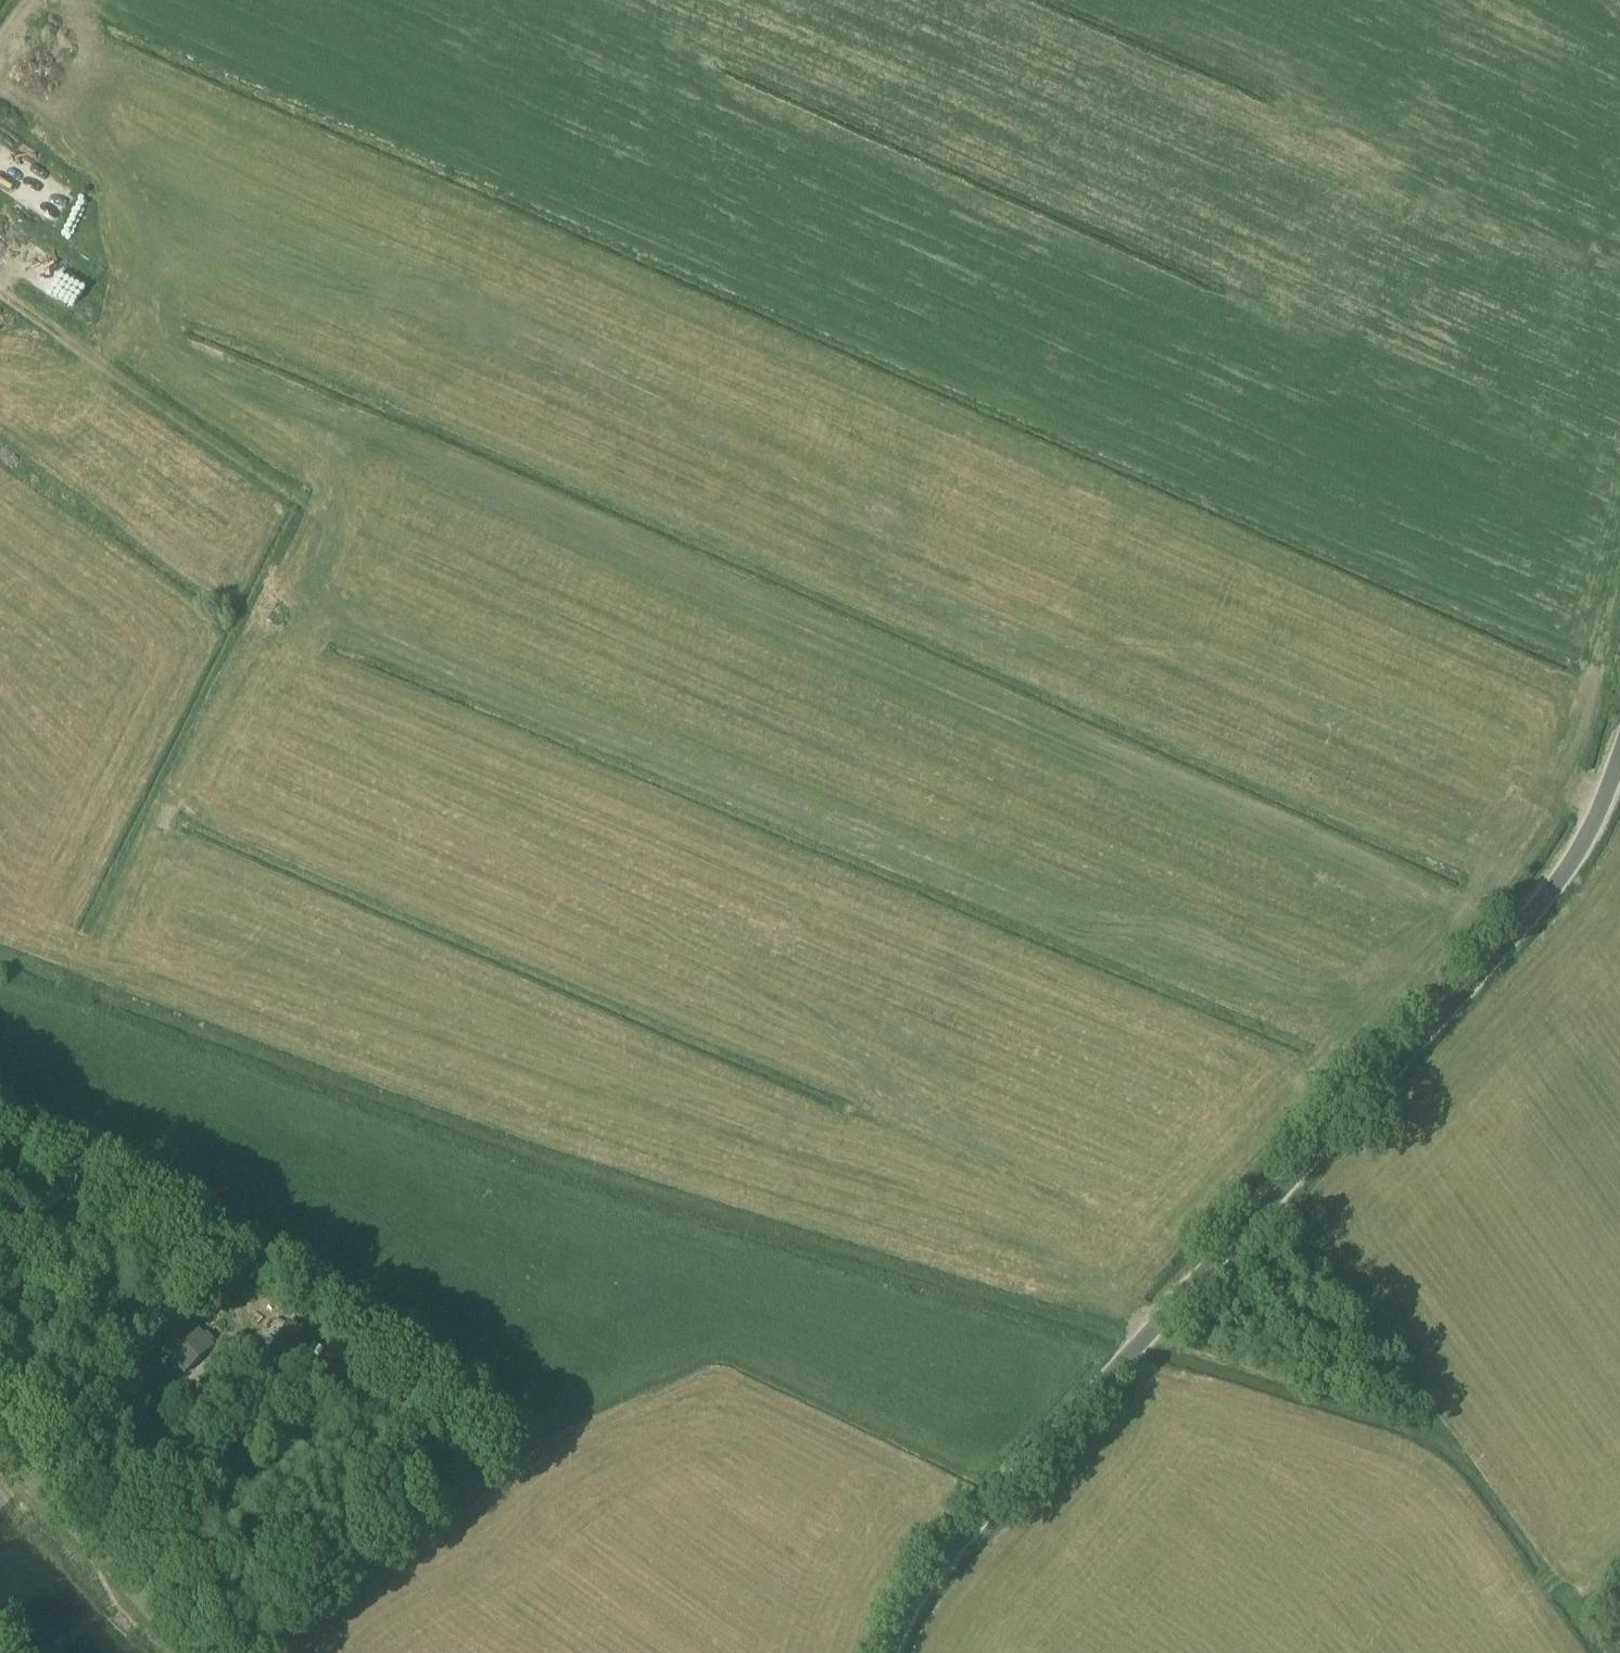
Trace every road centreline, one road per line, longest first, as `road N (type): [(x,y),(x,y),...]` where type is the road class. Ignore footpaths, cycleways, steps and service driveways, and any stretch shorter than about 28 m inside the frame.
road 1 (unclassified): [(894,1652),(947,1559),(1555,895),(1619,777)]
road 2 (unclassified): [(191,1652),(0,1445)]

